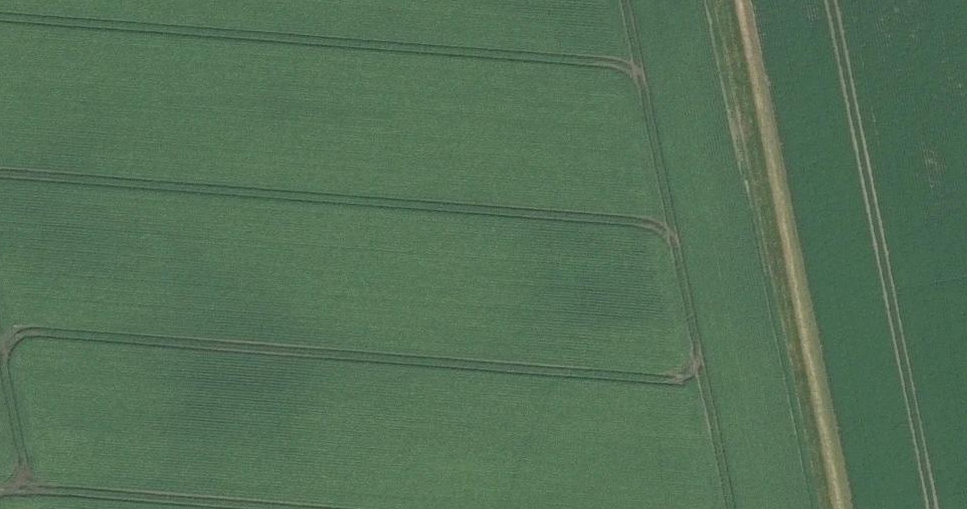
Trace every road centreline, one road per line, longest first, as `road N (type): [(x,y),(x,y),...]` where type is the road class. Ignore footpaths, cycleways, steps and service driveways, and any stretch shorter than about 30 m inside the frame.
road 1 (track): [(812,508),(703,0)]

